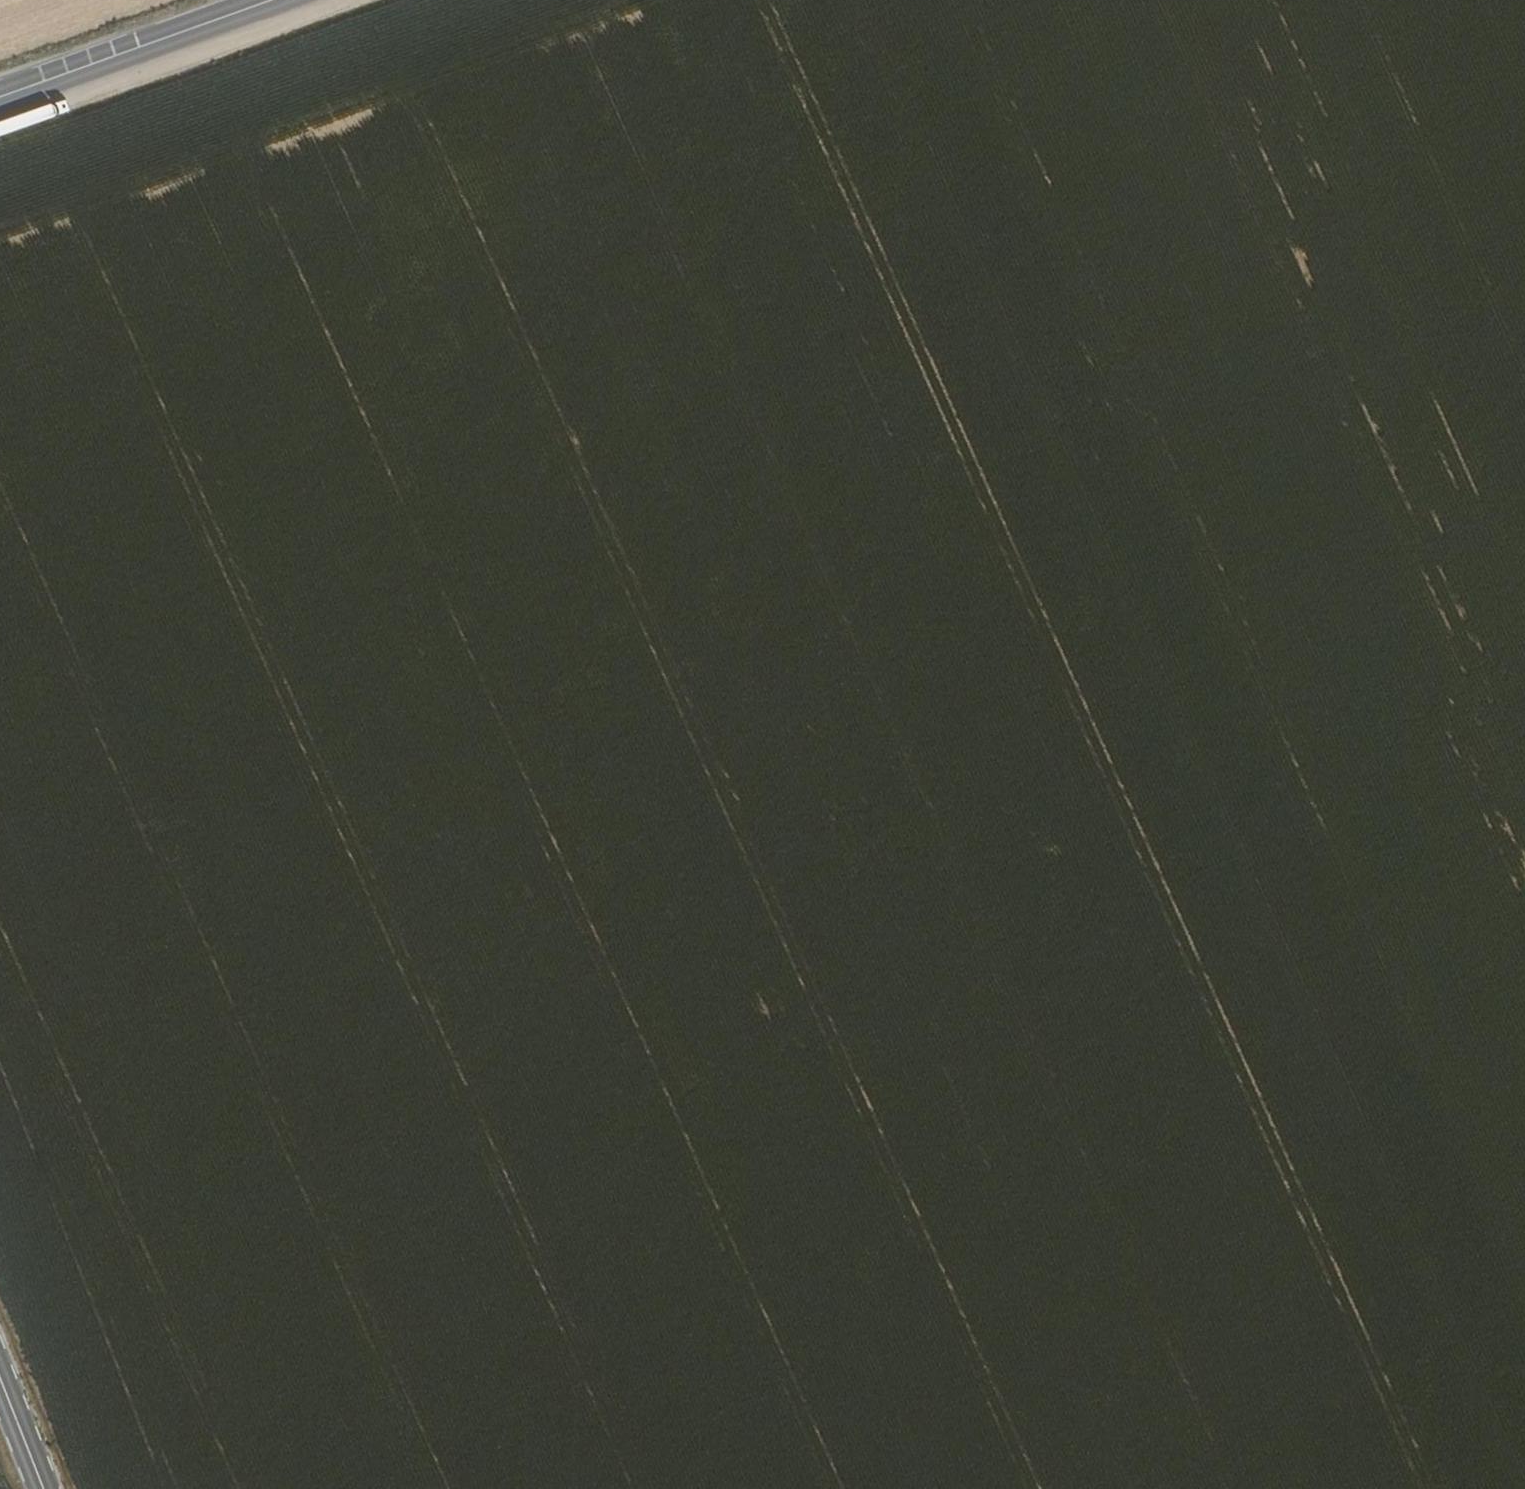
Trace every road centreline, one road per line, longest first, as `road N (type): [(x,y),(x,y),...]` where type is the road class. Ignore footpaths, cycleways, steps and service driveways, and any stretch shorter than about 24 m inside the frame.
road 1 (tertiary): [(282,0),(0,101)]
road 2 (secondary): [(0,1375),(45,1488)]

